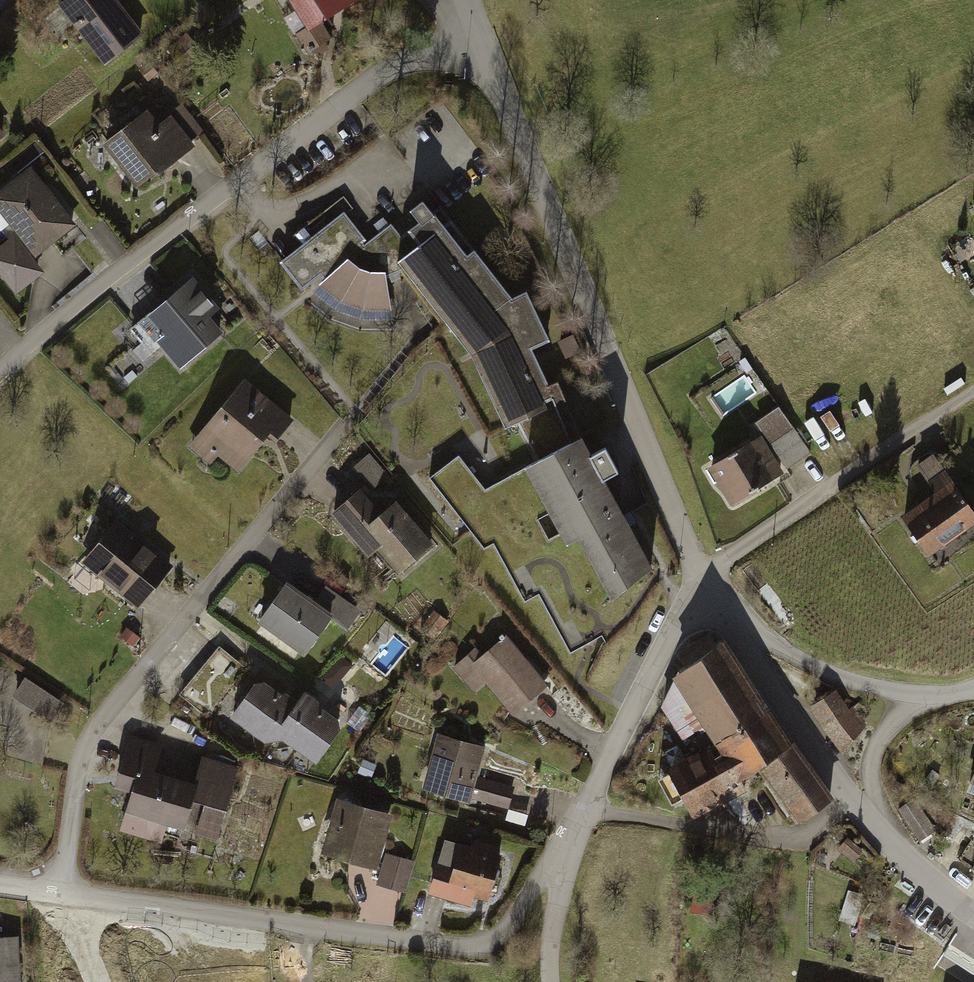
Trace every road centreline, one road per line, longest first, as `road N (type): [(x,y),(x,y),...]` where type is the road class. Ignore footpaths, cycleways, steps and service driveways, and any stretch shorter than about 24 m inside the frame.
road 1 (residential): [(0,373),(87,295),(381,74),(440,45),(480,41)]
road 2 (residential): [(707,585),(480,41)]
road 3 (residential): [(571,835),(509,927),(483,946),(63,896)]
road 4 (residential): [(63,896),(79,773),(100,721),(326,446)]
road 5 (residential): [(973,391),(728,558),(707,585)]
road 6 (residential): [(707,585),(682,614),(571,835)]
road 7 (residential): [(852,803),(707,585)]
road 8 (residential): [(707,585),(792,654),(845,678),(928,696)]
road 9 (residential): [(973,913),(896,855),(852,803)]
road 10 (residential): [(571,835),(552,981)]
road 11 (residential): [(852,803),(870,800),(870,768),(883,733),(928,696)]

